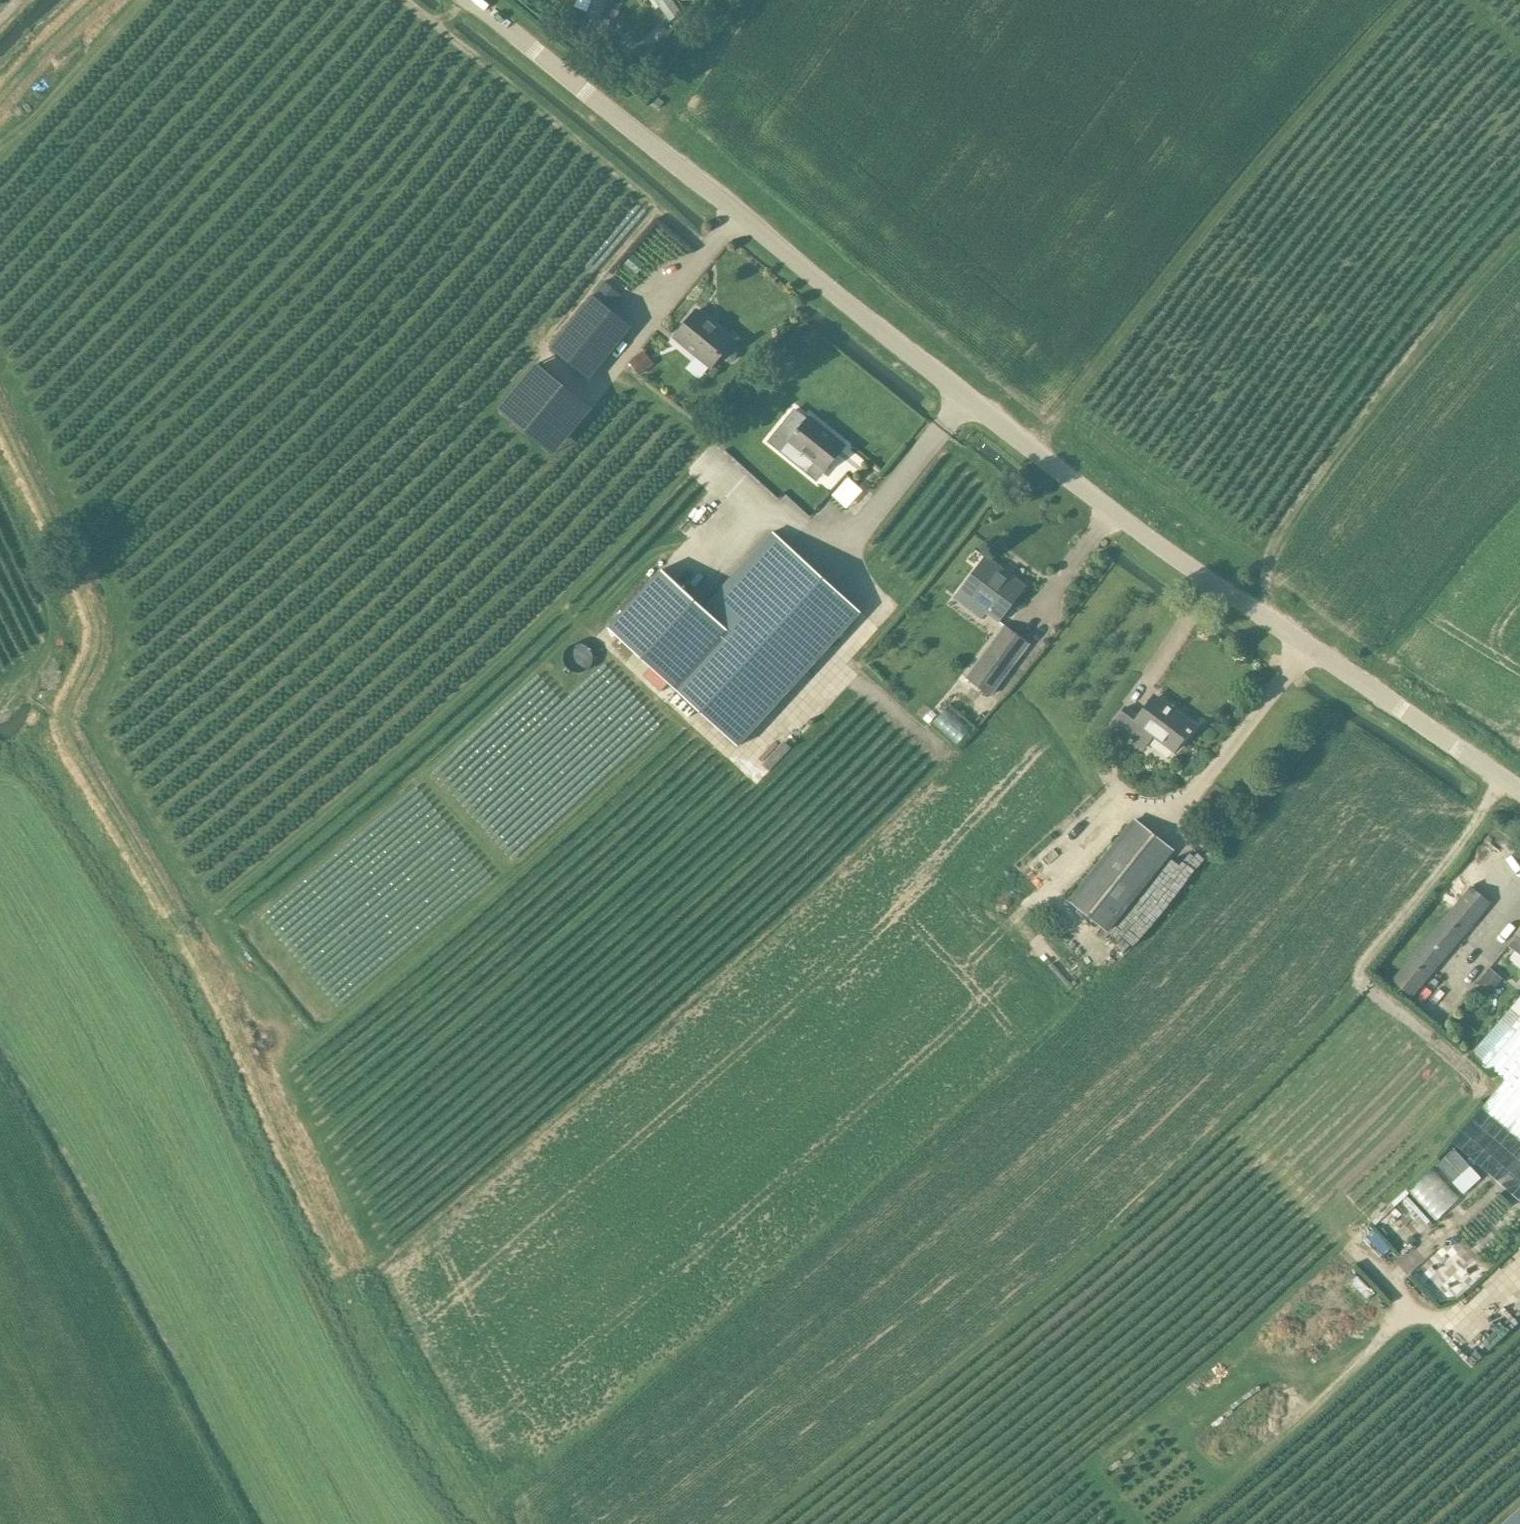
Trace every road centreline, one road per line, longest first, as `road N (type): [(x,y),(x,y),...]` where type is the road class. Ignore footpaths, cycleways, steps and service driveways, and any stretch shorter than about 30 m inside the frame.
road 1 (unclassified): [(1519,794),(1166,553),(471,0)]

